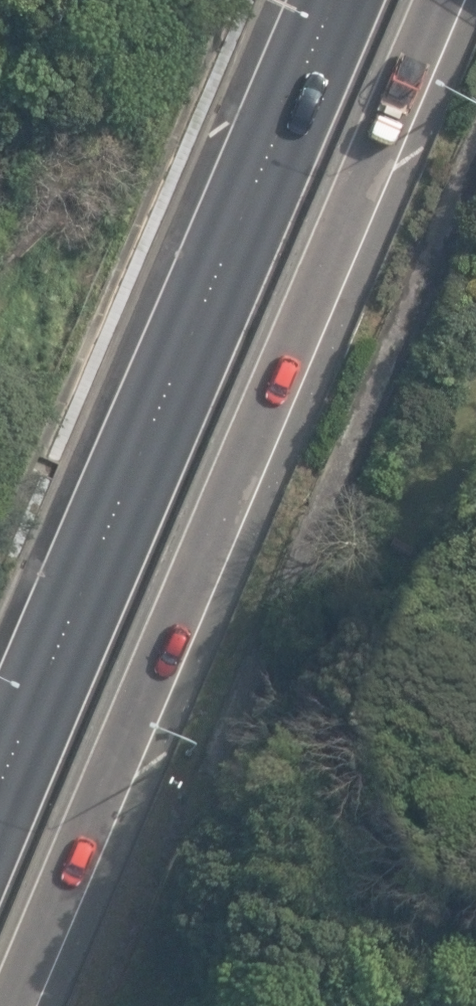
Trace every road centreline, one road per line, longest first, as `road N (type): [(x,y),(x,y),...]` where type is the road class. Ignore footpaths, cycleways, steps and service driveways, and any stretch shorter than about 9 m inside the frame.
road 1 (motorway): [(445,0),(8,1005)]
road 2 (motorway): [(0,793),(340,0)]

